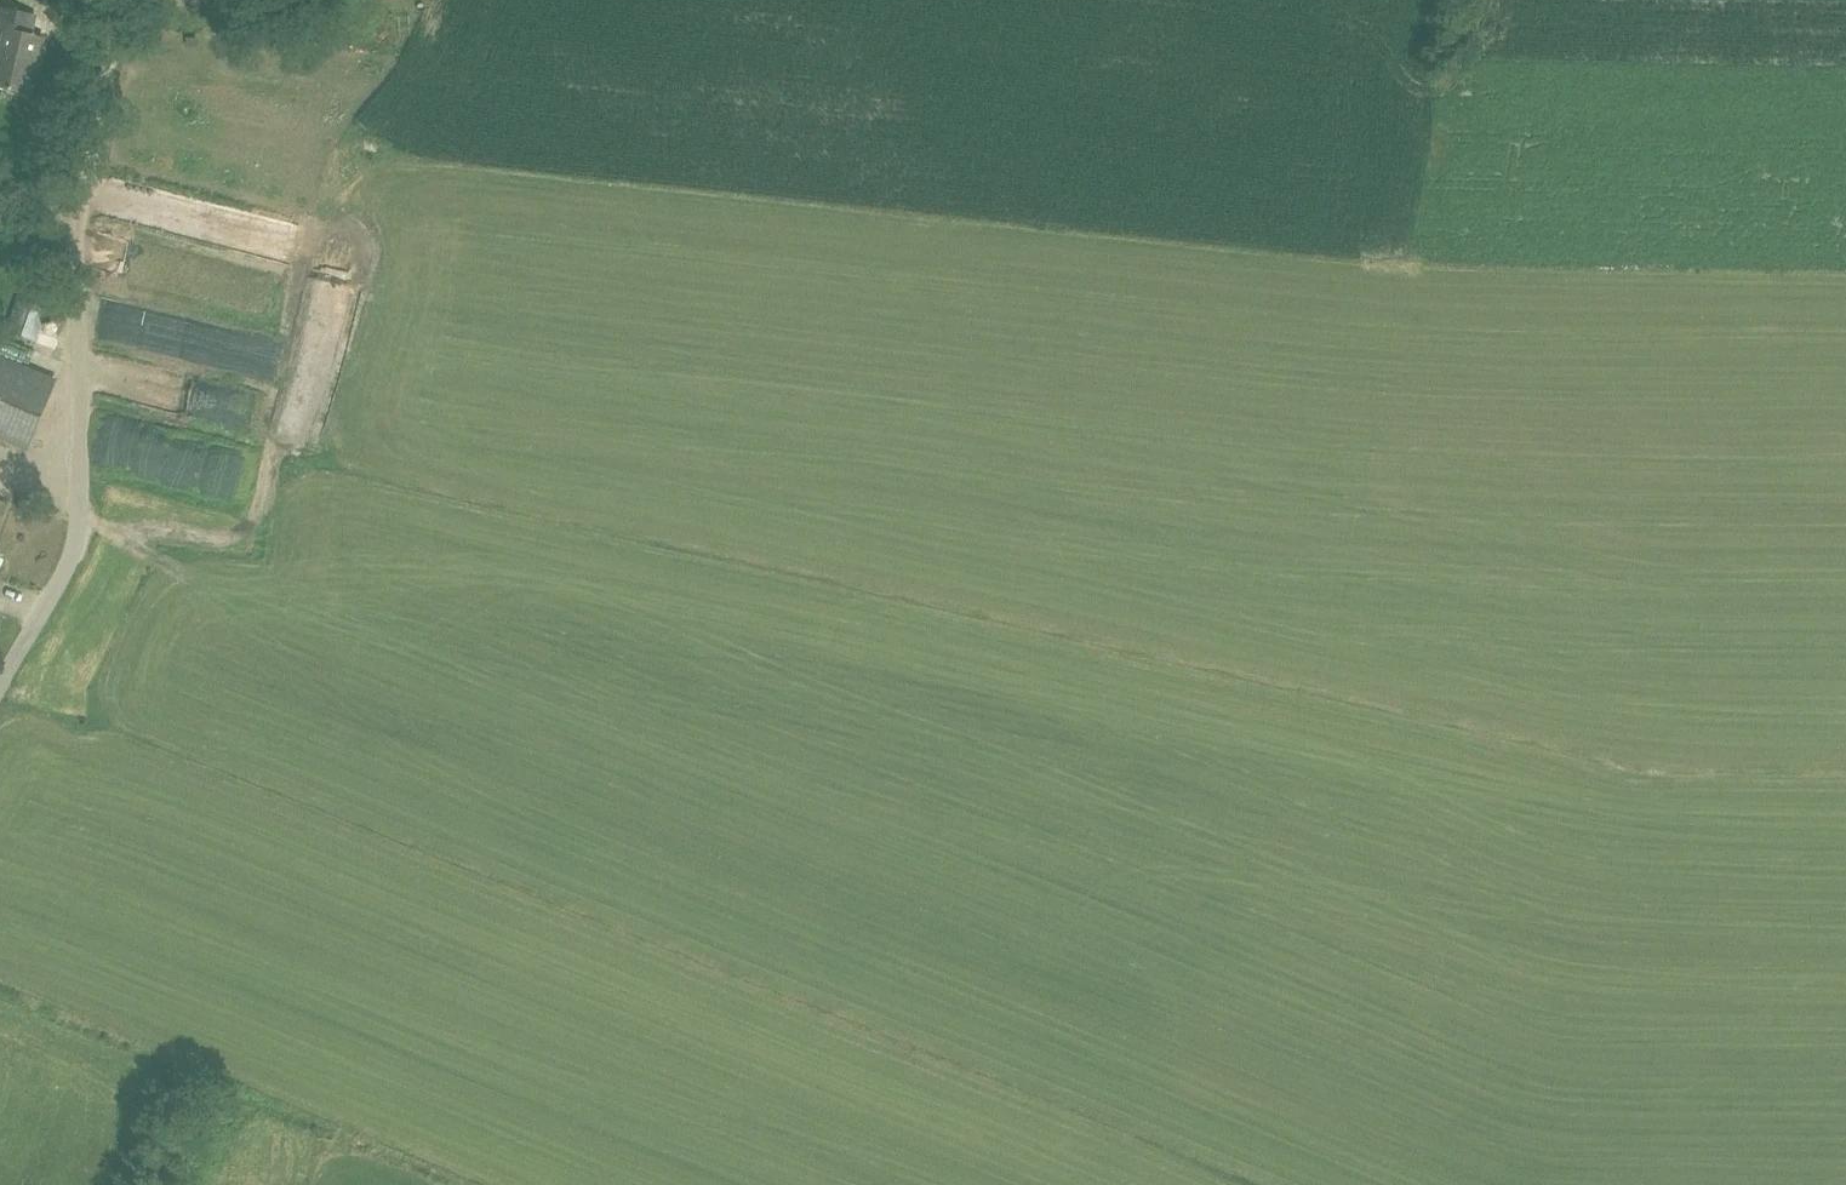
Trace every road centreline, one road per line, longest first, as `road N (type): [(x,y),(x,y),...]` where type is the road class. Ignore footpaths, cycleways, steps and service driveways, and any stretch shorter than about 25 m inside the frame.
road 1 (unclassified): [(0,674),(68,559),(83,515),(76,230)]

